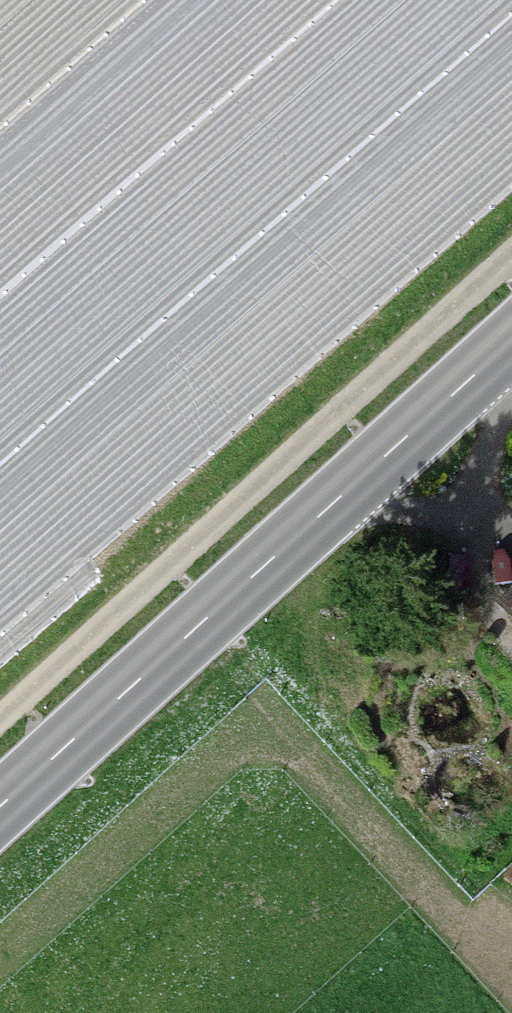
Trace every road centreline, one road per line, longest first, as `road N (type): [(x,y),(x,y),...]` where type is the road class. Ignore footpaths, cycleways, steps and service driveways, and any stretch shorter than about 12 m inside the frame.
road 1 (track): [(0,734),(511,257)]
road 2 (secondary): [(0,808),(511,340)]

